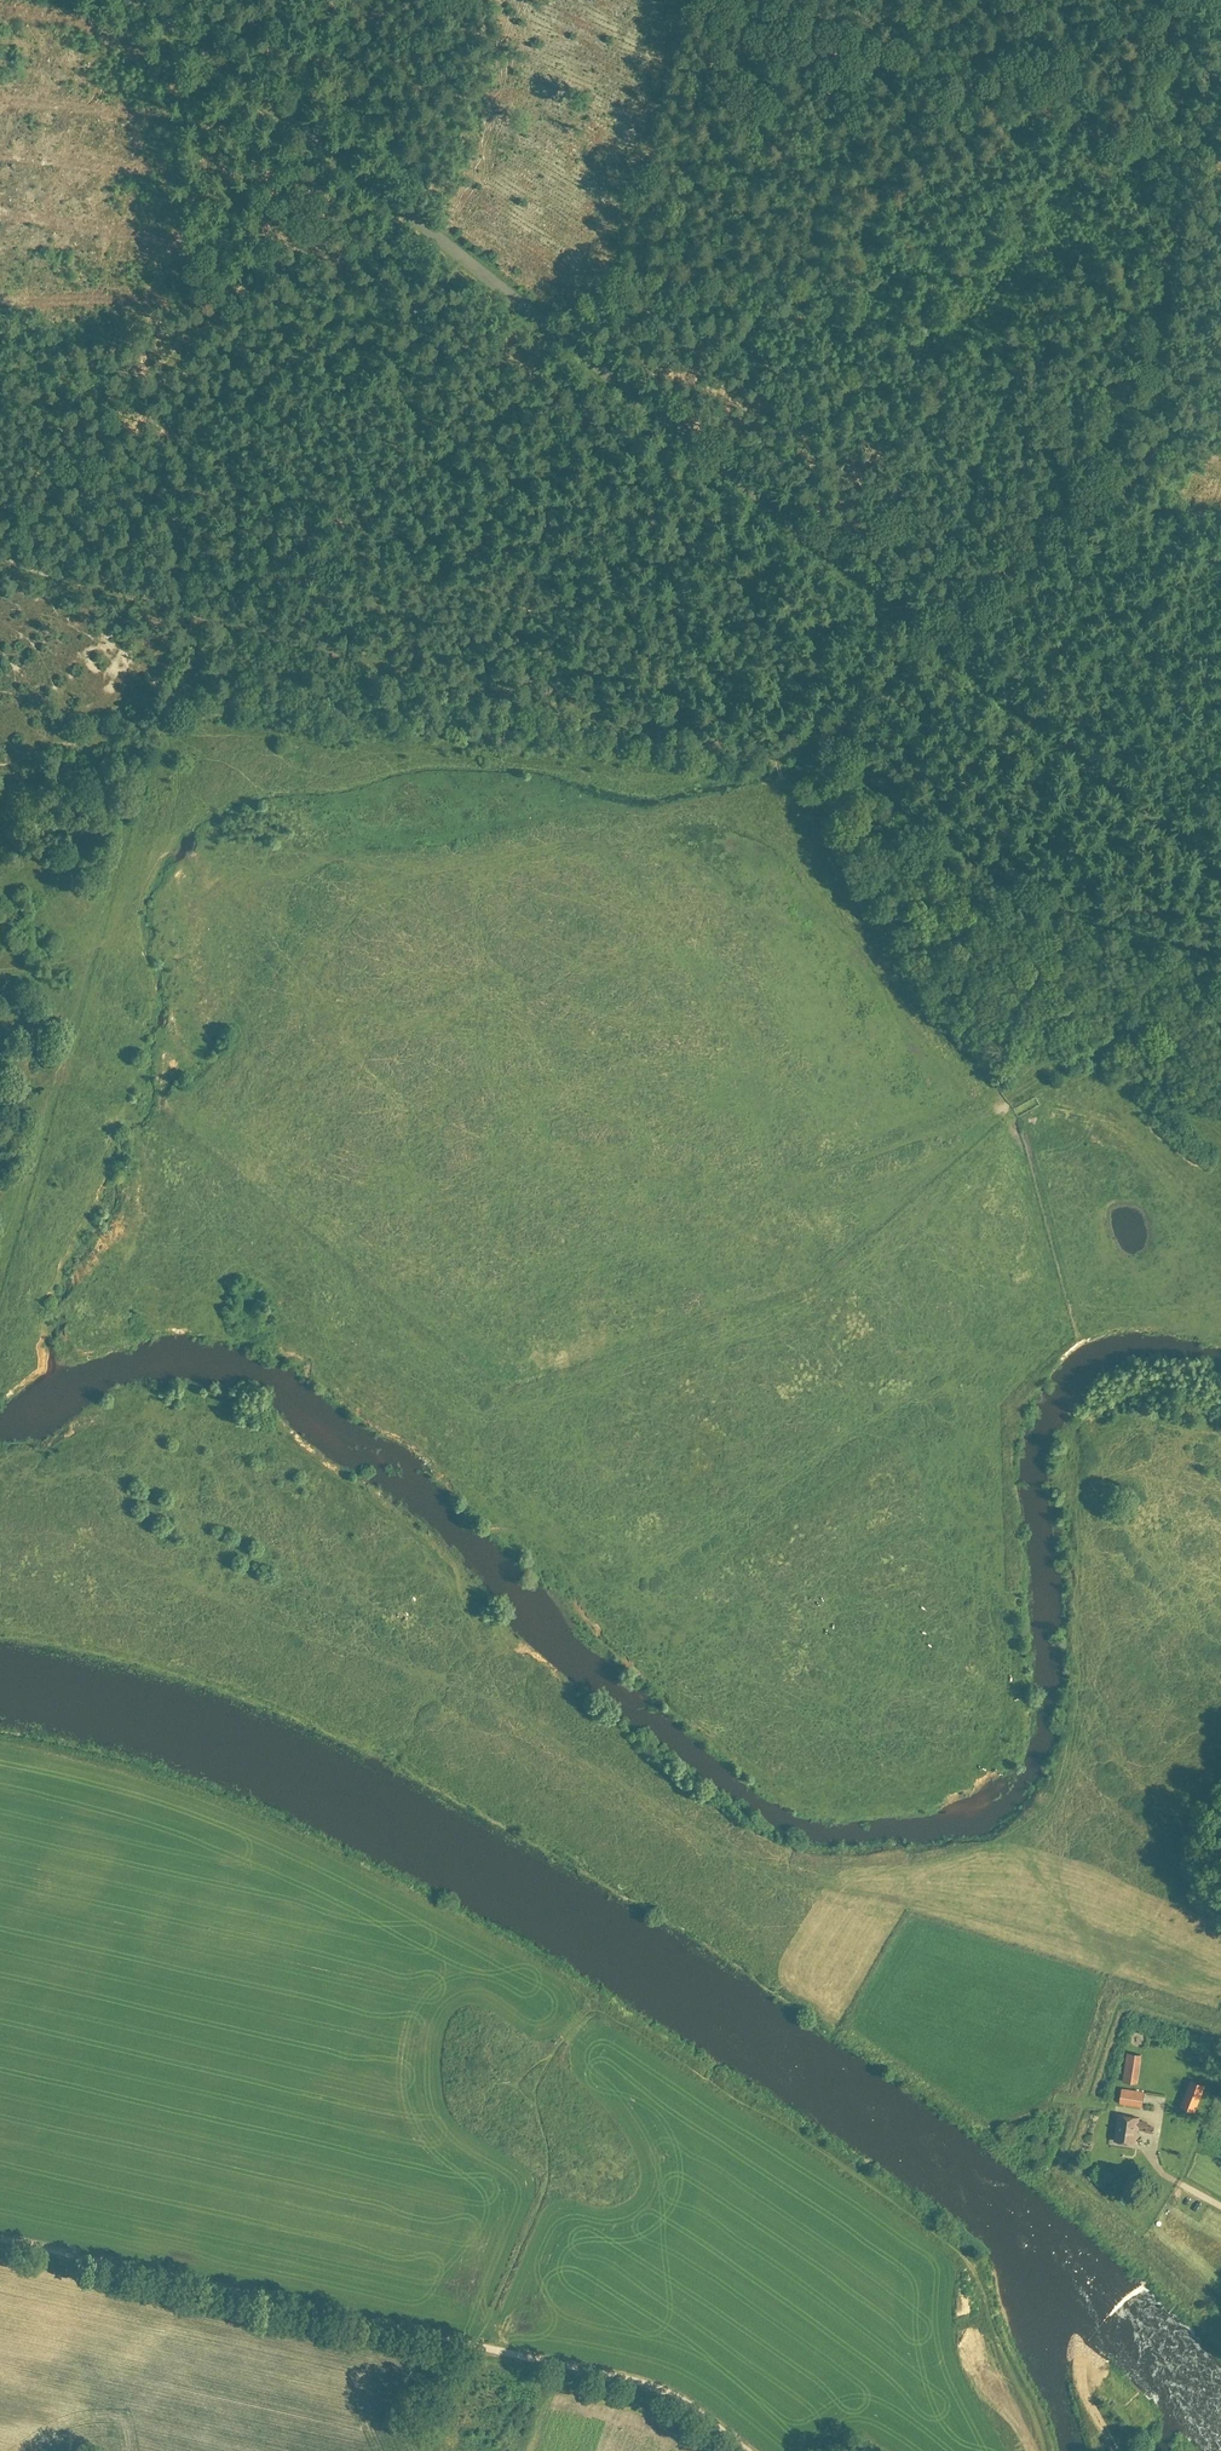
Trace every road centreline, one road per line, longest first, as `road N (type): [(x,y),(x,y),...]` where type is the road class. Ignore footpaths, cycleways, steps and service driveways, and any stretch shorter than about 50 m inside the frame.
road 1 (unclassified): [(1220,868),(143,0)]
road 2 (track): [(201,619),(731,755),(776,753)]
road 3 (track): [(0,540),(147,392),(280,225),(300,126)]
road 4 (track): [(1181,157),(703,0)]
road 5 (track): [(0,2241),(482,2349)]
road 6 (track): [(776,753),(822,730),(933,634),(1058,487)]
road 7 (track): [(531,313),(585,300),(610,273),(680,0)]
road 8 (track): [(1058,487),(1158,333),(1181,157)]
road 9 (track): [(201,619),(187,677),(191,710),(51,756),(0,761)]
road 10 (track): [(482,2349),(670,2392),(749,2450)]
road 11 (track): [(0,565),(201,619)]
road 12 (track): [(1220,509),(1058,487)]
road 13 (track): [(1220,1150),(1097,1043)]
road 14 (track): [(1181,157),(1167,0)]
road 15 (track): [(1220,977),(1097,1043)]
road 16 (track): [(319,0),(300,126)]

